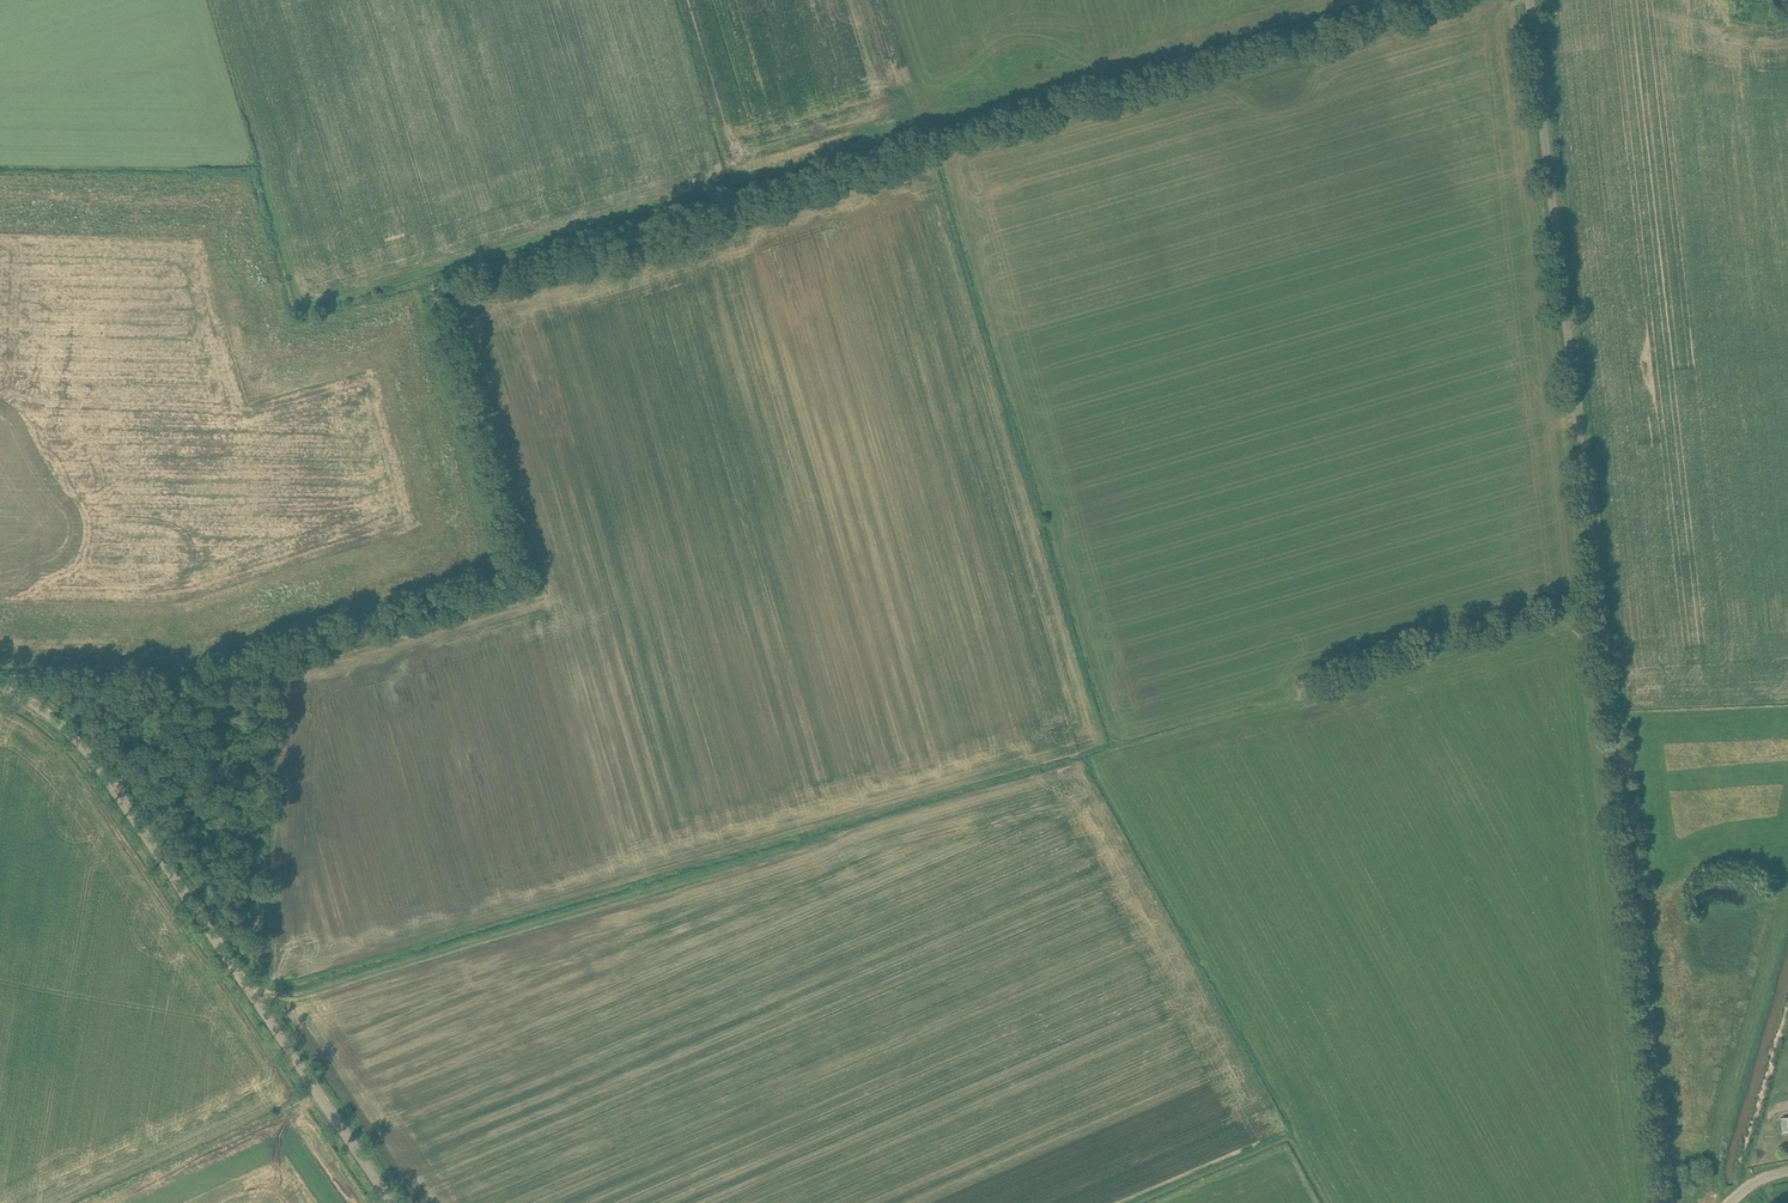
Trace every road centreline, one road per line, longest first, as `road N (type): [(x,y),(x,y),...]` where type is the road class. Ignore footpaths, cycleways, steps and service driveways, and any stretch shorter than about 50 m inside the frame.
road 1 (unclassified): [(1670,1202),(1530,0)]
road 2 (unclassified): [(392,1202),(79,739),(0,689)]
road 3 (track): [(843,835),(256,1000)]

